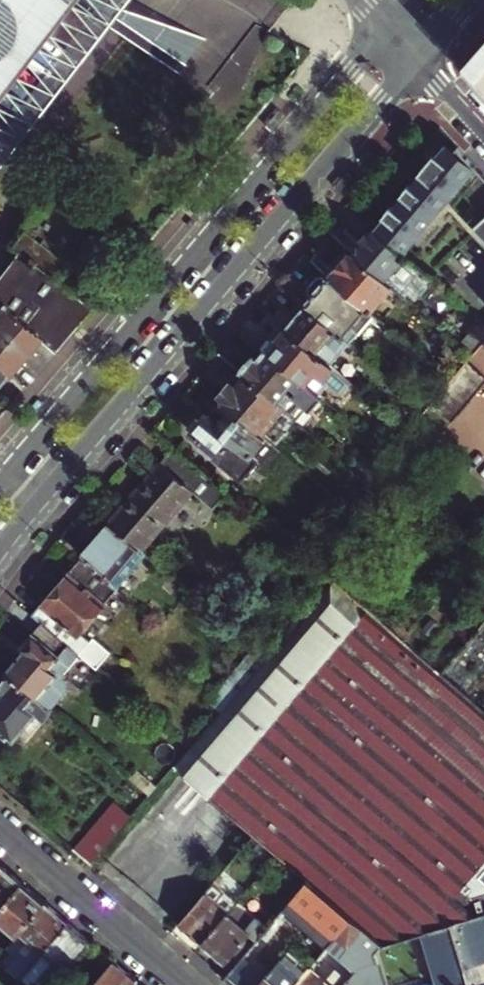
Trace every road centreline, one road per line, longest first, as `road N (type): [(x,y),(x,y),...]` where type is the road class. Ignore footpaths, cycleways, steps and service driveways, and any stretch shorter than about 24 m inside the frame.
road 1 (tertiary): [(0,541),(420,55)]
road 2 (tertiary): [(392,22),(0,482)]
road 3 (residential): [(0,828),(184,984)]

